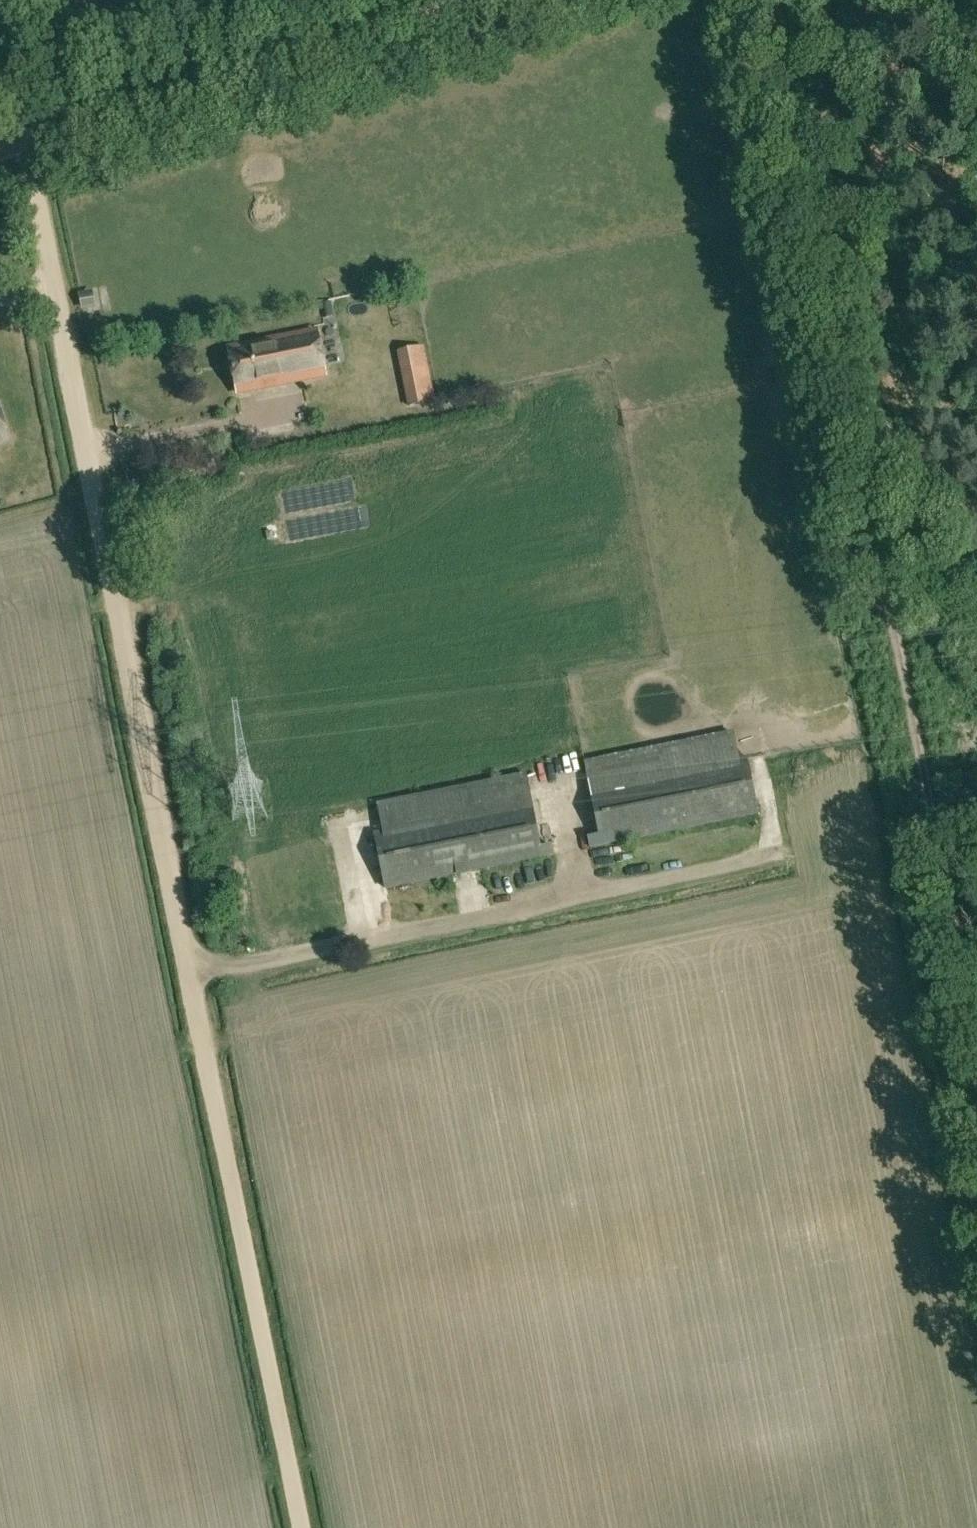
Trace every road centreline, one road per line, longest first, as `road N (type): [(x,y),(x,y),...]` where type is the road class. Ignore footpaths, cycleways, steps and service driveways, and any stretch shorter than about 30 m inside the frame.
road 1 (track): [(307,1527),(0,1)]
road 2 (track): [(770,0),(923,769)]
road 3 (track): [(0,137),(437,0)]

